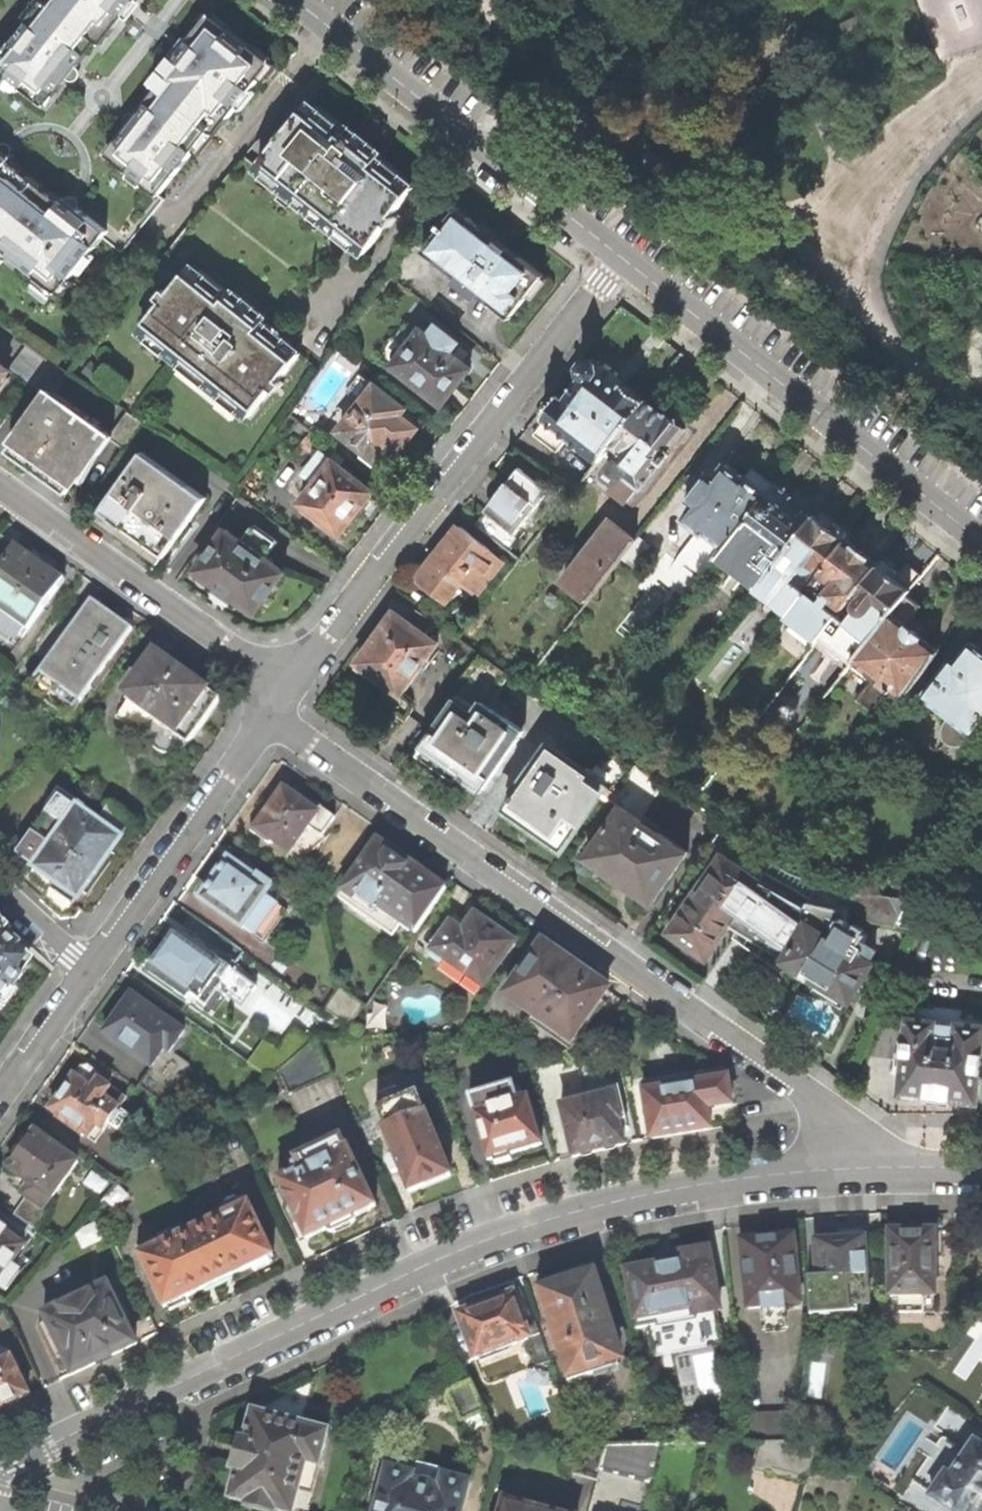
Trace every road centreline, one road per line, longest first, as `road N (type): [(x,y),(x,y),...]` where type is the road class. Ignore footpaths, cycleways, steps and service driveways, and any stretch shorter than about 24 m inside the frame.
road 1 (residential): [(851,1168),(686,1187),(485,1240),(0,1472)]
road 2 (residential): [(269,714),(807,1092),(838,1132),(851,1168)]
road 3 (residential): [(287,685),(621,254)]
road 4 (residential): [(621,254),(981,541)]
road 5 (residential): [(303,0),(621,254)]
road 6 (residential): [(0,481),(287,685)]
road 7 (residential): [(87,975),(269,714)]
road 8 (residential): [(0,1095),(87,975)]
road 9 (residential): [(981,1169),(851,1168)]

